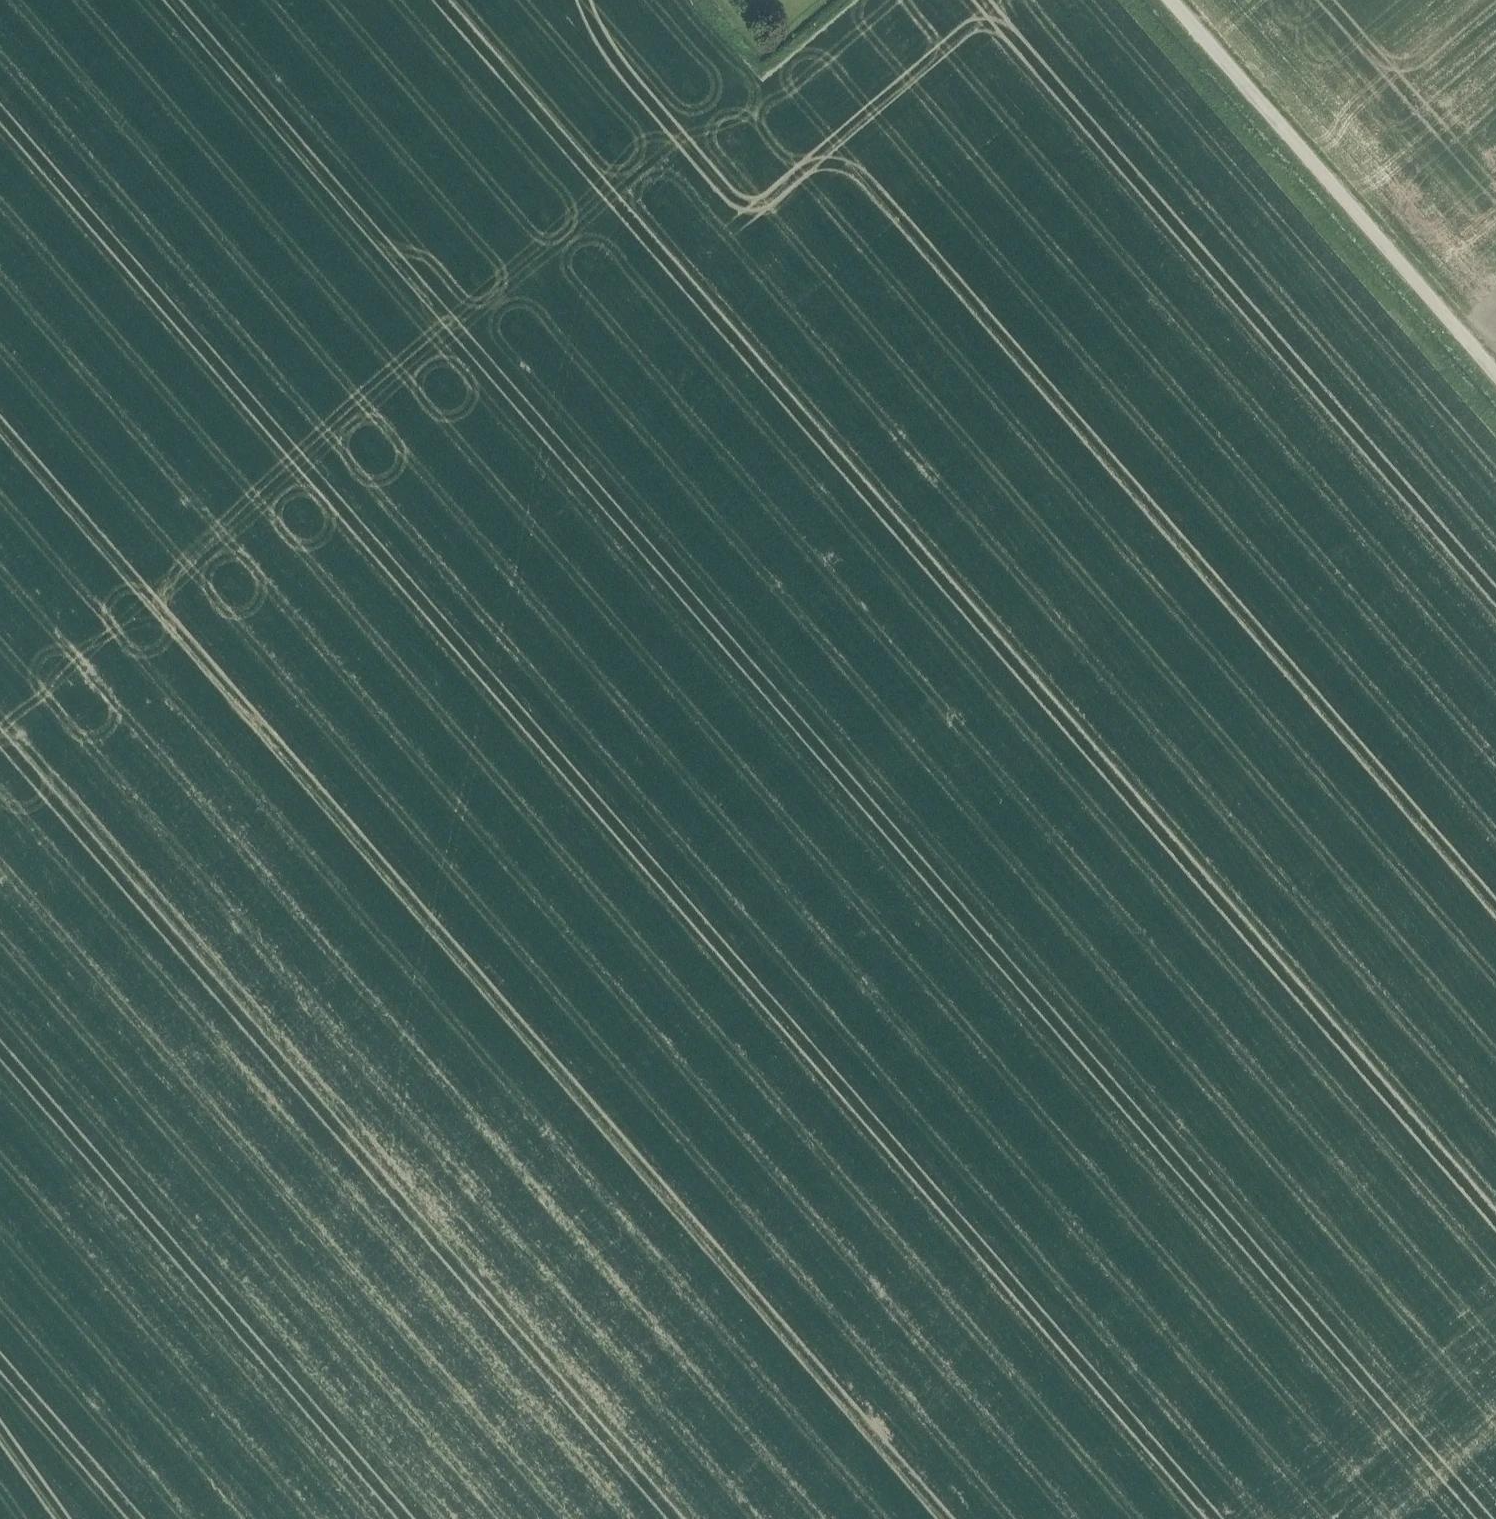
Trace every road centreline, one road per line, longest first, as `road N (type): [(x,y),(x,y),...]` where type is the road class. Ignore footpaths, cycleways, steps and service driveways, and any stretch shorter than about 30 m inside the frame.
road 1 (unclassified): [(1495,370),(1170,0)]

